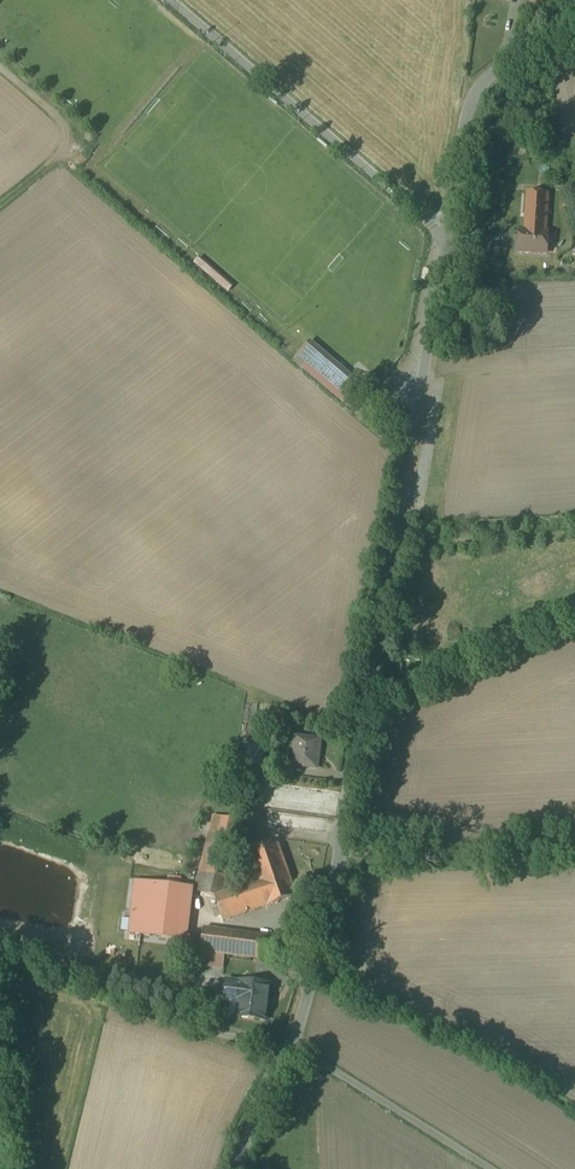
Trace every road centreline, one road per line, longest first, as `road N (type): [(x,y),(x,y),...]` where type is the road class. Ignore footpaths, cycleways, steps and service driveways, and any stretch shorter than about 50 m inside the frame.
road 1 (unclassified): [(446,229),(325,945),(302,1019)]
road 2 (unclassified): [(171,0),(446,229)]
road 3 (unclassified): [(302,1019),(323,1049),(507,1168)]
road 4 (unclassified): [(446,229),(482,90),(574,47)]
road 5 (track): [(341,853),(574,843)]
road 6 (unclassified): [(302,1019),(244,1168)]

